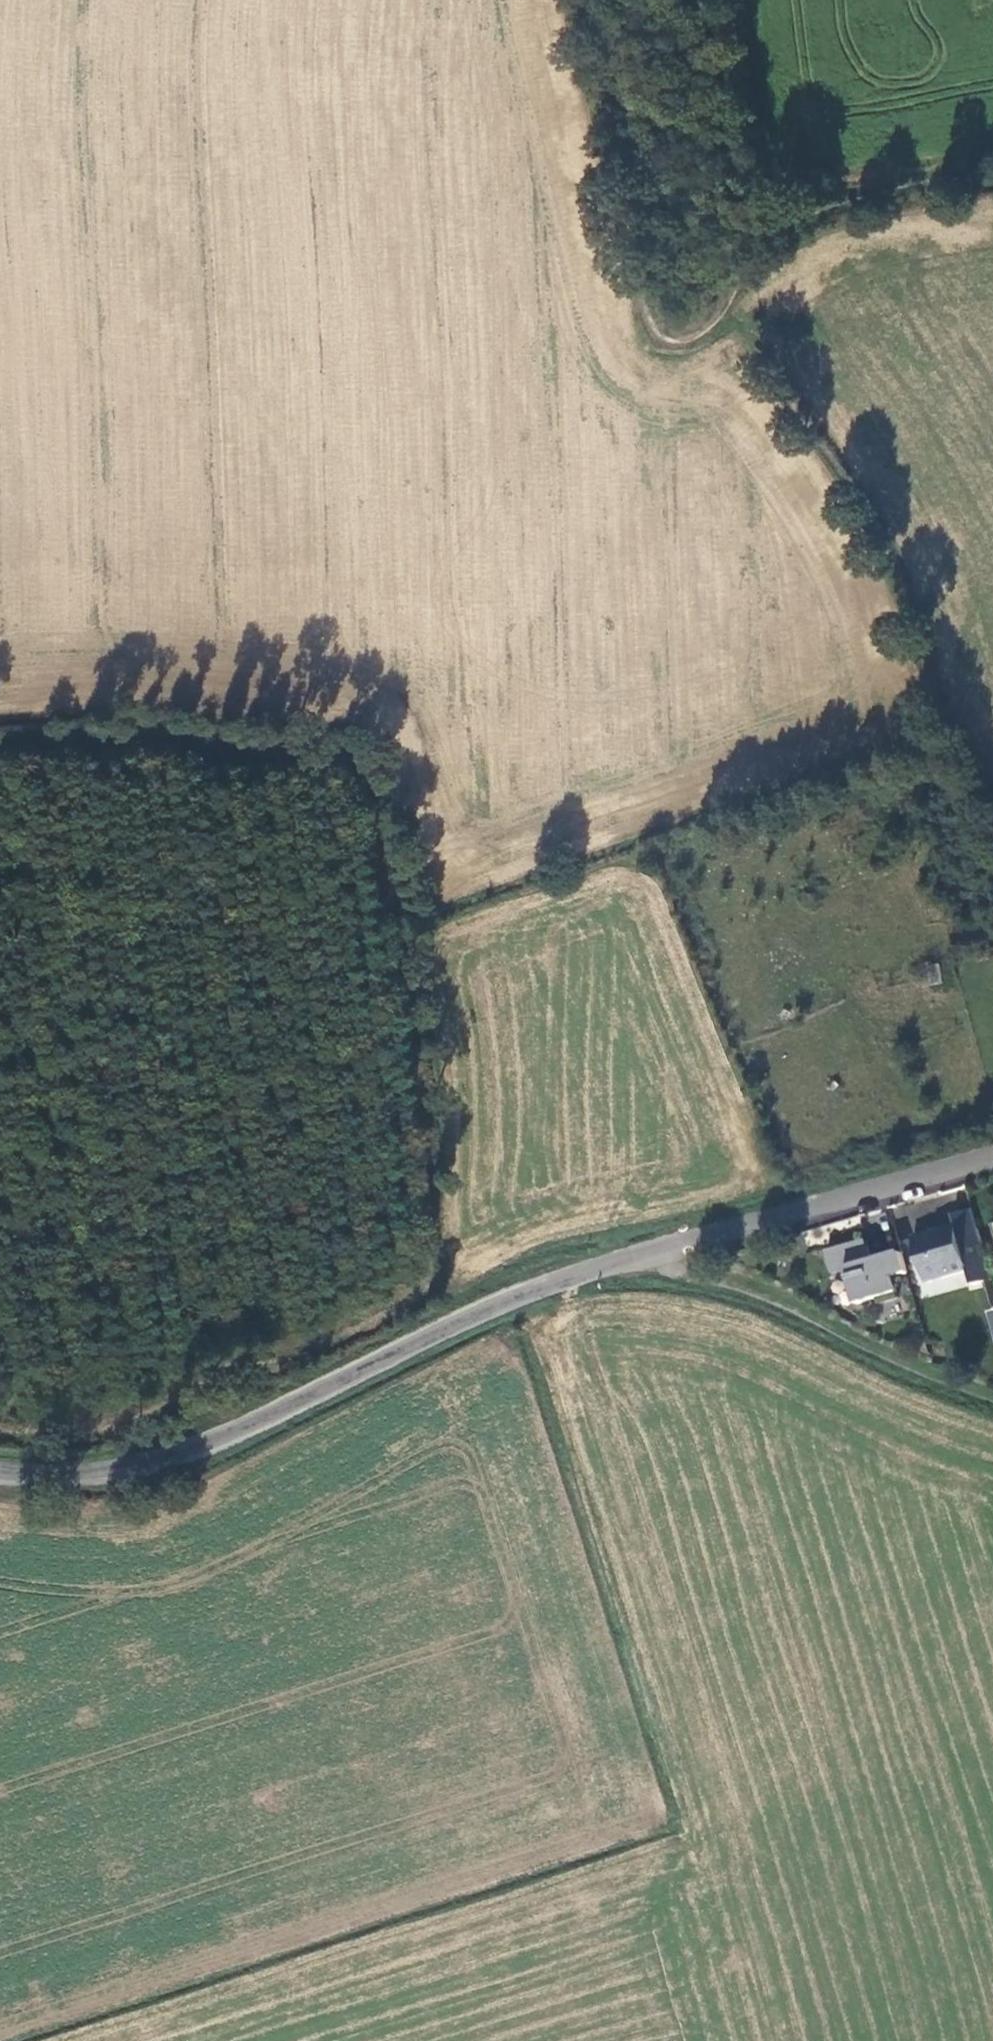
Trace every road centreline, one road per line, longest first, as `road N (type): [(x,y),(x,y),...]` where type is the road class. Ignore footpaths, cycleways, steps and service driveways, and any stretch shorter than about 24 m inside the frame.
road 1 (unclassified): [(0,1471),(77,1481),(156,1463),(537,1283),(669,1251)]
road 2 (track): [(729,301),(687,341),(662,339),(641,318),(615,250),(571,0)]
road 3 (residential): [(669,1251),(992,1170)]

